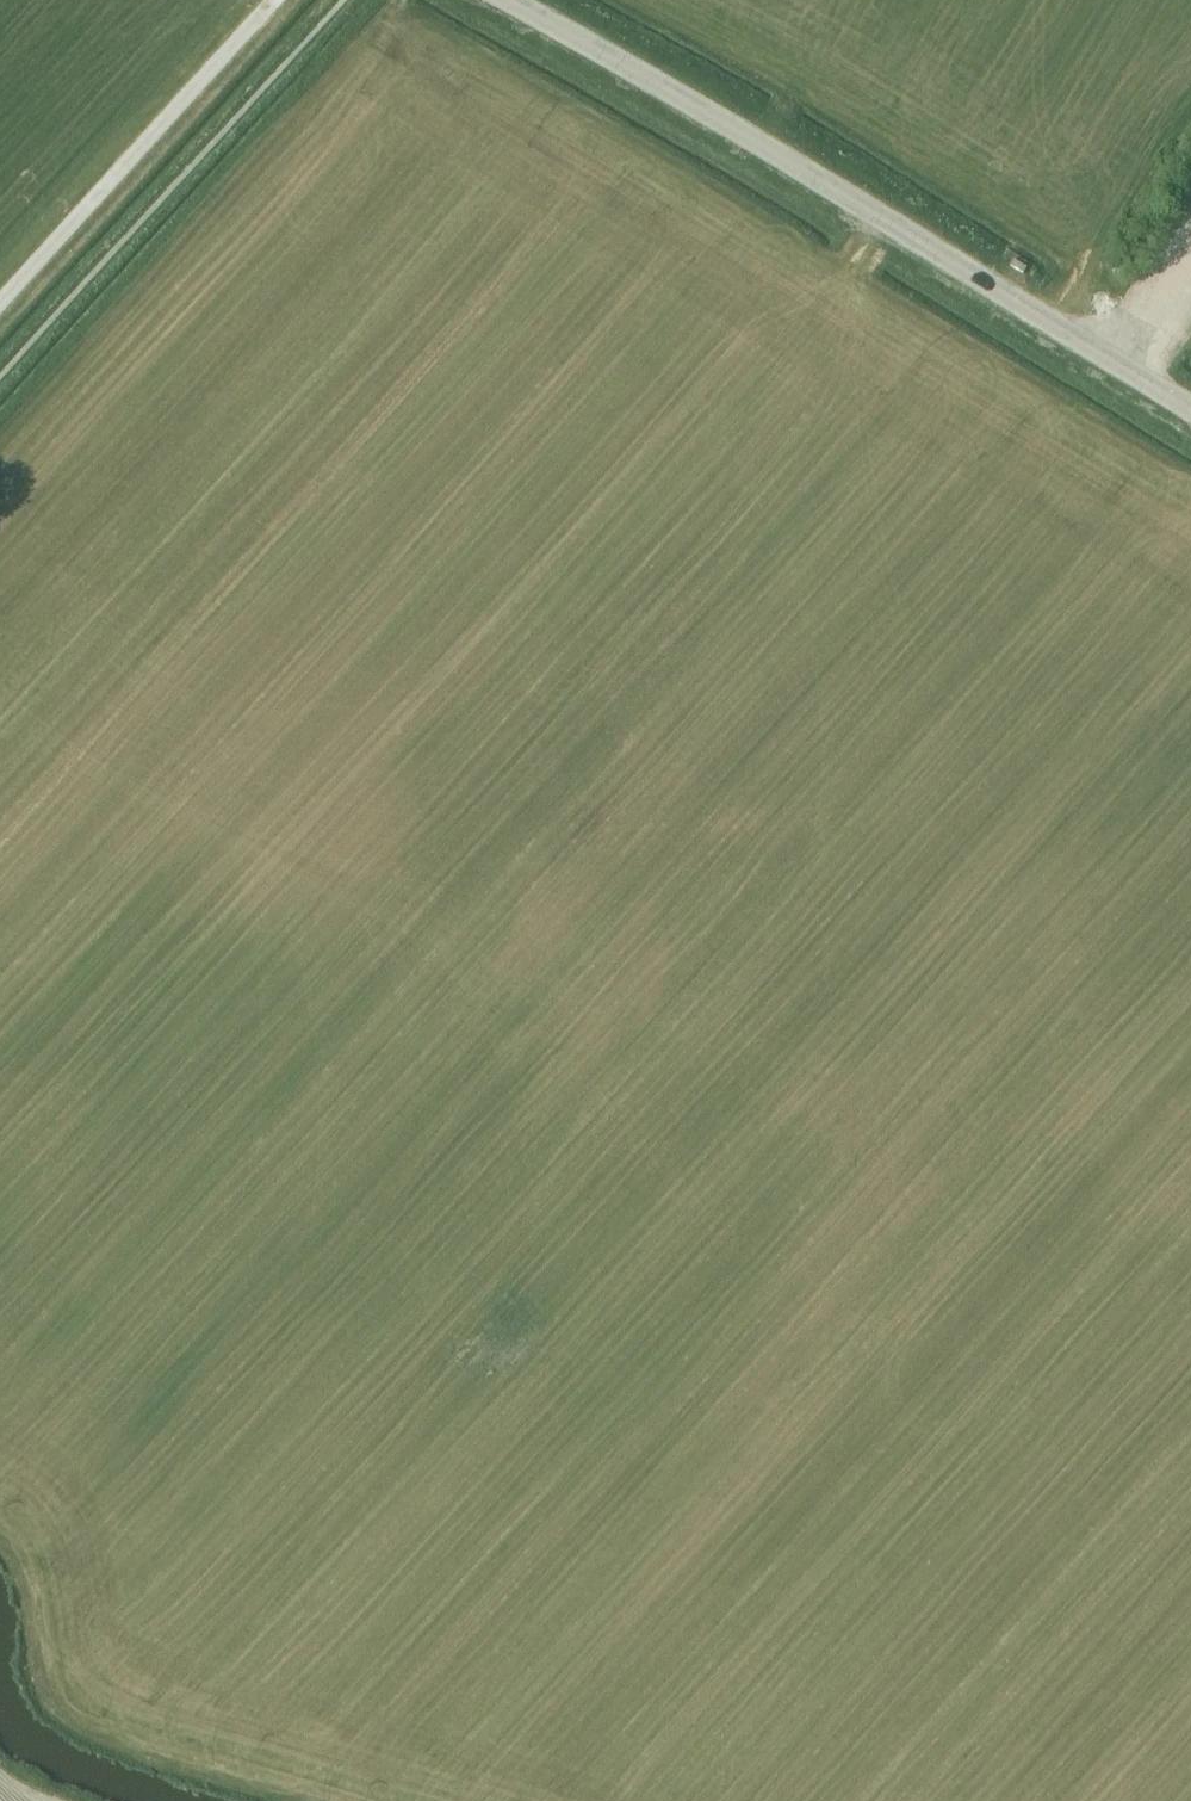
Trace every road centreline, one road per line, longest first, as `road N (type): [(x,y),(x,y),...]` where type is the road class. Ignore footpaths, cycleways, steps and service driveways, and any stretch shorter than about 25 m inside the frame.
road 1 (tertiary): [(1190,411),(512,0)]
road 2 (track): [(274,0),(0,302)]

